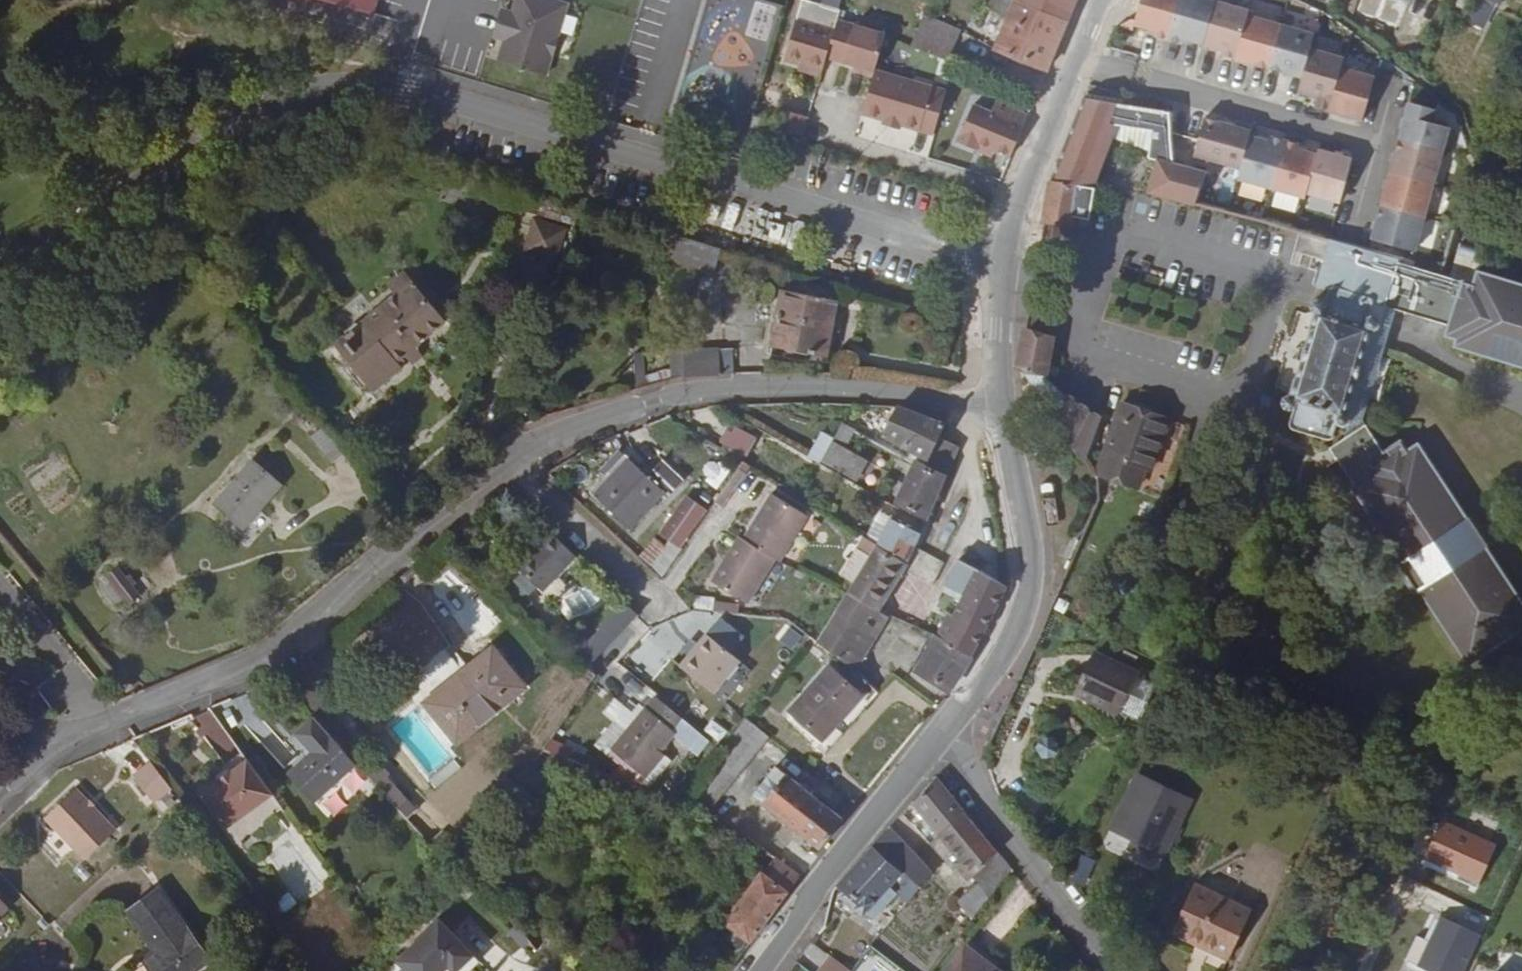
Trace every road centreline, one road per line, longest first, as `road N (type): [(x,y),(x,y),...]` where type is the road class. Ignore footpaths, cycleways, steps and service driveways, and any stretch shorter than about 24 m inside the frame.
road 1 (residential): [(1003,412),(900,395),(724,390),(557,439),(508,463),(273,655),(58,746),(0,803)]
road 2 (residential): [(0,254),(264,99),(361,80),(512,108),(1004,263)]
road 3 (tertiary): [(1003,412),(1032,539),(1031,579),(1008,639),(937,734)]
road 4 (residential): [(1391,143),(1080,56)]
road 5 (tertiary): [(937,734),(755,970)]
road 6 (residential): [(937,734),(1111,970)]
road 7 (tertiary): [(1080,56),(1004,263)]
road 8 (tertiary): [(1004,263),(1003,412)]

